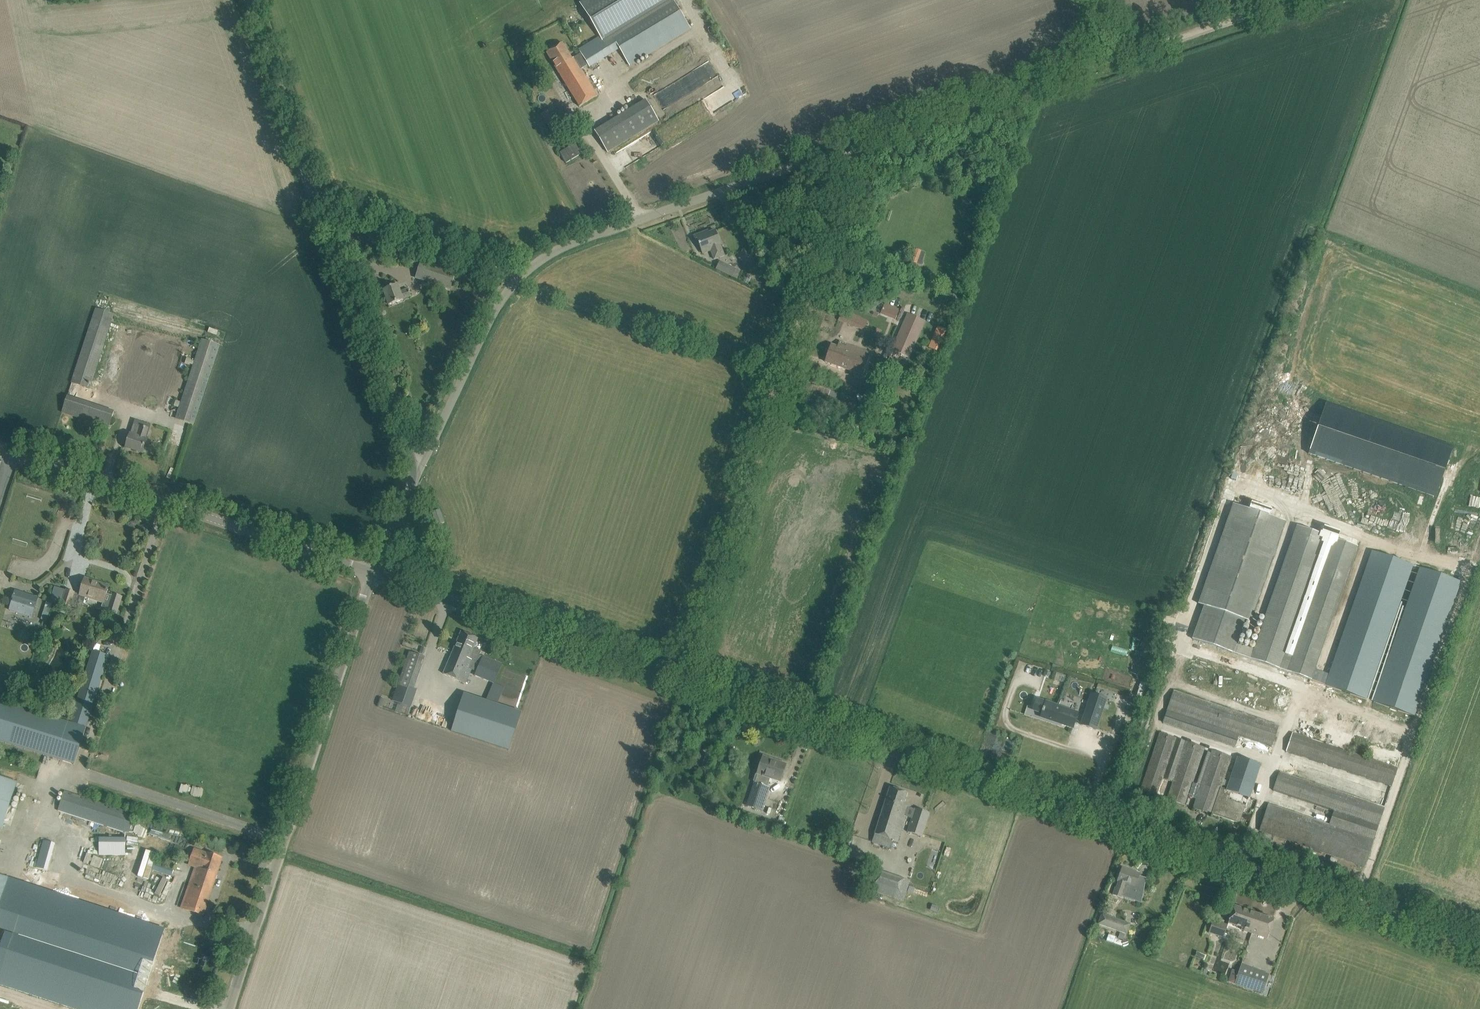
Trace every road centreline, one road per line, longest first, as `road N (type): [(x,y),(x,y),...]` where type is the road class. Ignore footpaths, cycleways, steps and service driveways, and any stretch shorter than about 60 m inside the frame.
road 1 (tertiary): [(1479,947),(372,571)]
road 2 (unclassified): [(417,475),(491,317),(540,260),(604,231),(1115,57),(1095,0)]
road 3 (track): [(859,144),(683,678)]
road 4 (unclassified): [(417,475),(250,0)]
road 5 (tertiary): [(228,1008),(372,571)]
road 6 (tertiary): [(372,571),(0,446)]
road 7 (track): [(324,212),(520,278)]
road 8 (track): [(1280,0),(1115,57)]

